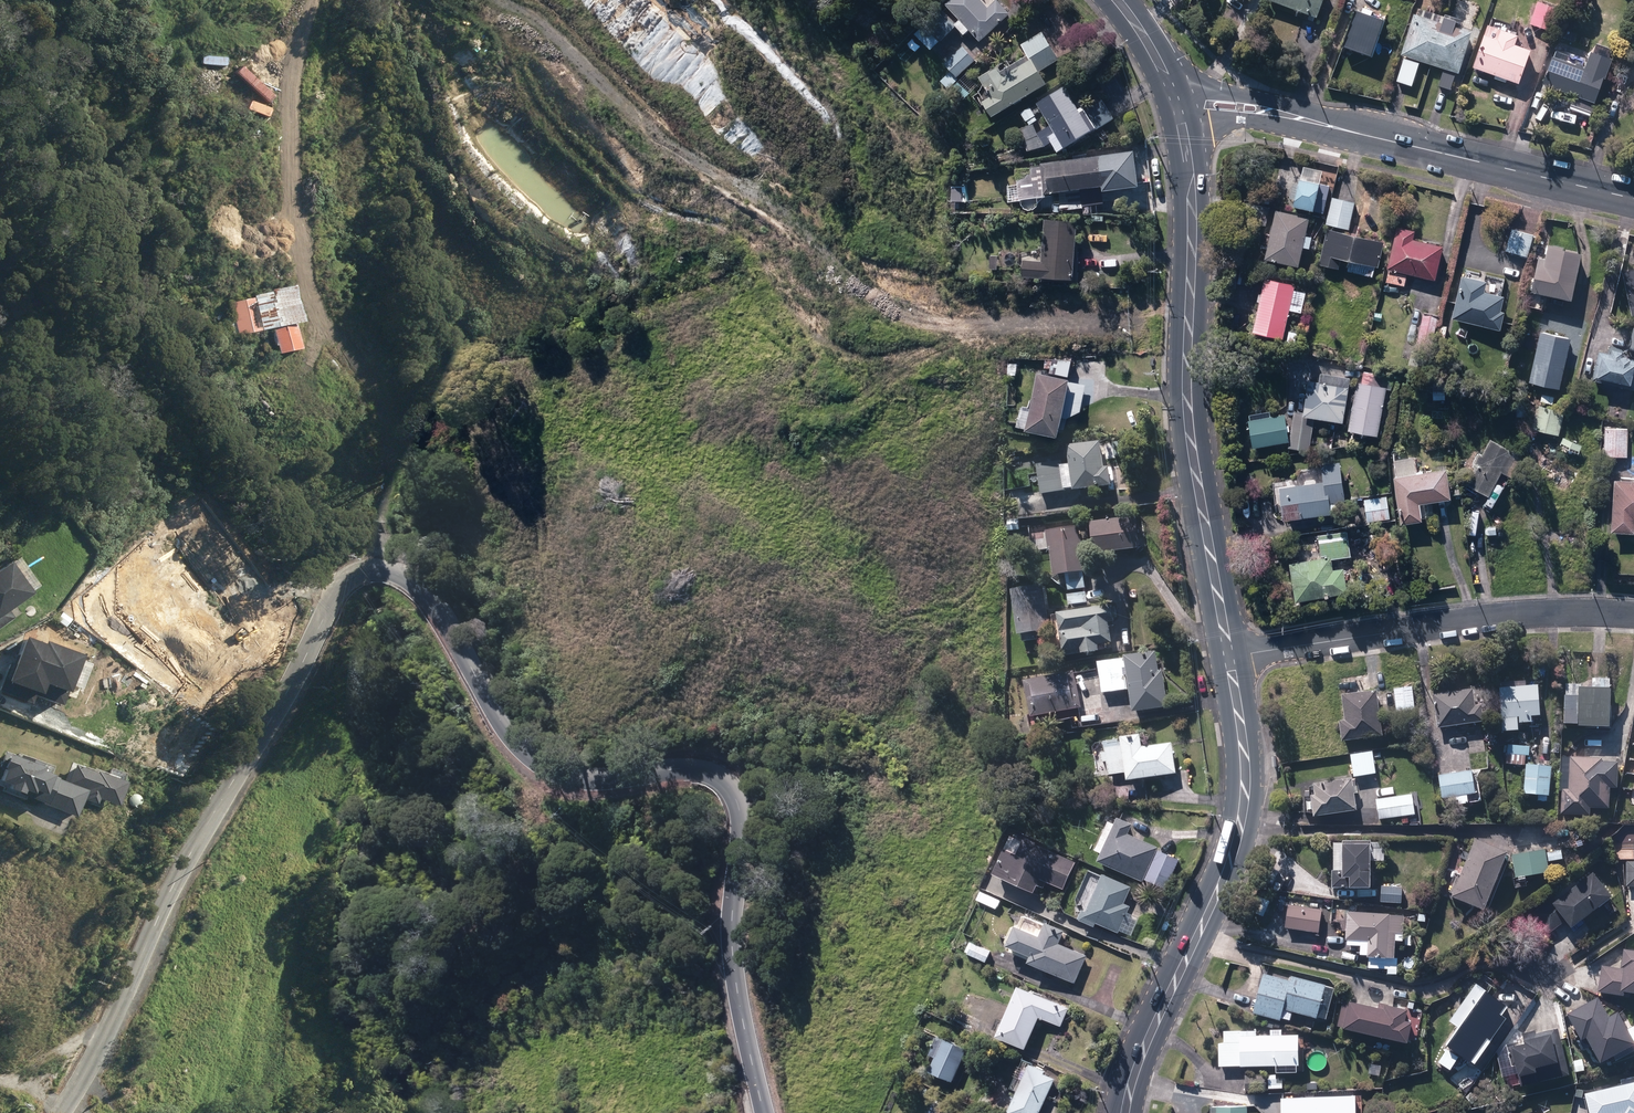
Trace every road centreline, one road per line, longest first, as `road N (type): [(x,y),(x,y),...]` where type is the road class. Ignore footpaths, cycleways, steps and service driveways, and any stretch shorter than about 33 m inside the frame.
road 1 (unclassified): [(763,1112),(737,986),(730,787),(715,768),(688,762),(596,780),(540,767),(513,750),(485,711),(441,614),(415,585),(381,571),(349,580),(331,607),(58,1112)]
road 2 (track): [(505,0),(571,40),(654,126),(783,198),(841,262),(891,302),(996,325),(1191,323)]
road 3 (track): [(381,571),(387,443),(370,394),(329,336),(300,246),(291,70),(312,0)]
road 4 (secondary): [(1225,656),(1189,431),(1194,217),(1182,126)]
road 5 (secondary): [(1126,1112),(1144,1045),(1232,860),(1245,758),(1225,656)]
road 6 (residential): [(1633,614),(1523,613),(1225,656)]
road 7 (secondary): [(1299,117),(1633,196)]
road 8 (secondary): [(1169,91),(1240,96),(1299,117)]

